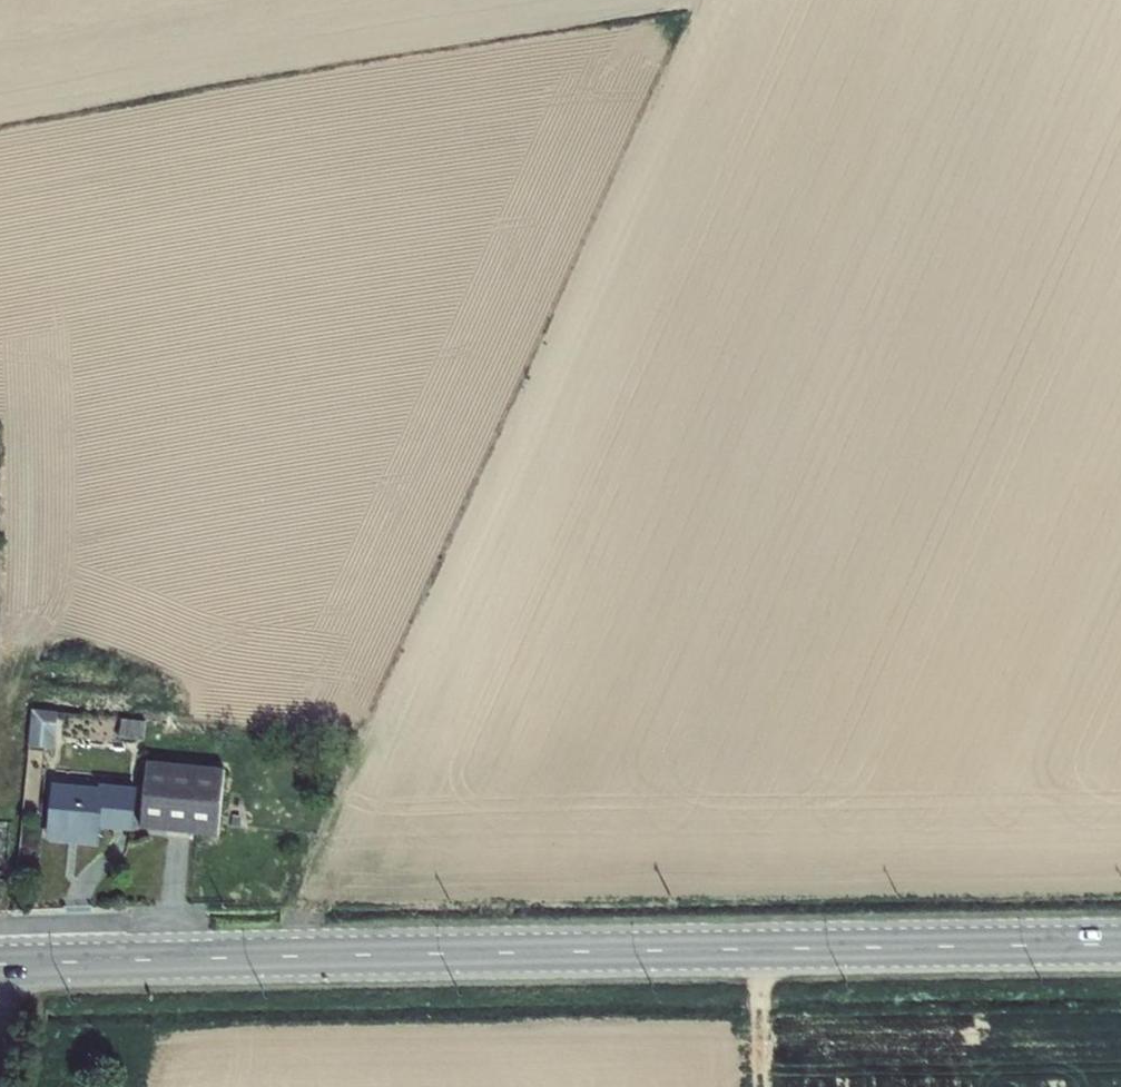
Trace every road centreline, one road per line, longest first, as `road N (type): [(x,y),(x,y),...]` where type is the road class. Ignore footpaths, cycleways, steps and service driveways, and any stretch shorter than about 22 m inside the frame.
road 1 (primary): [(1120,949),(0,967)]

